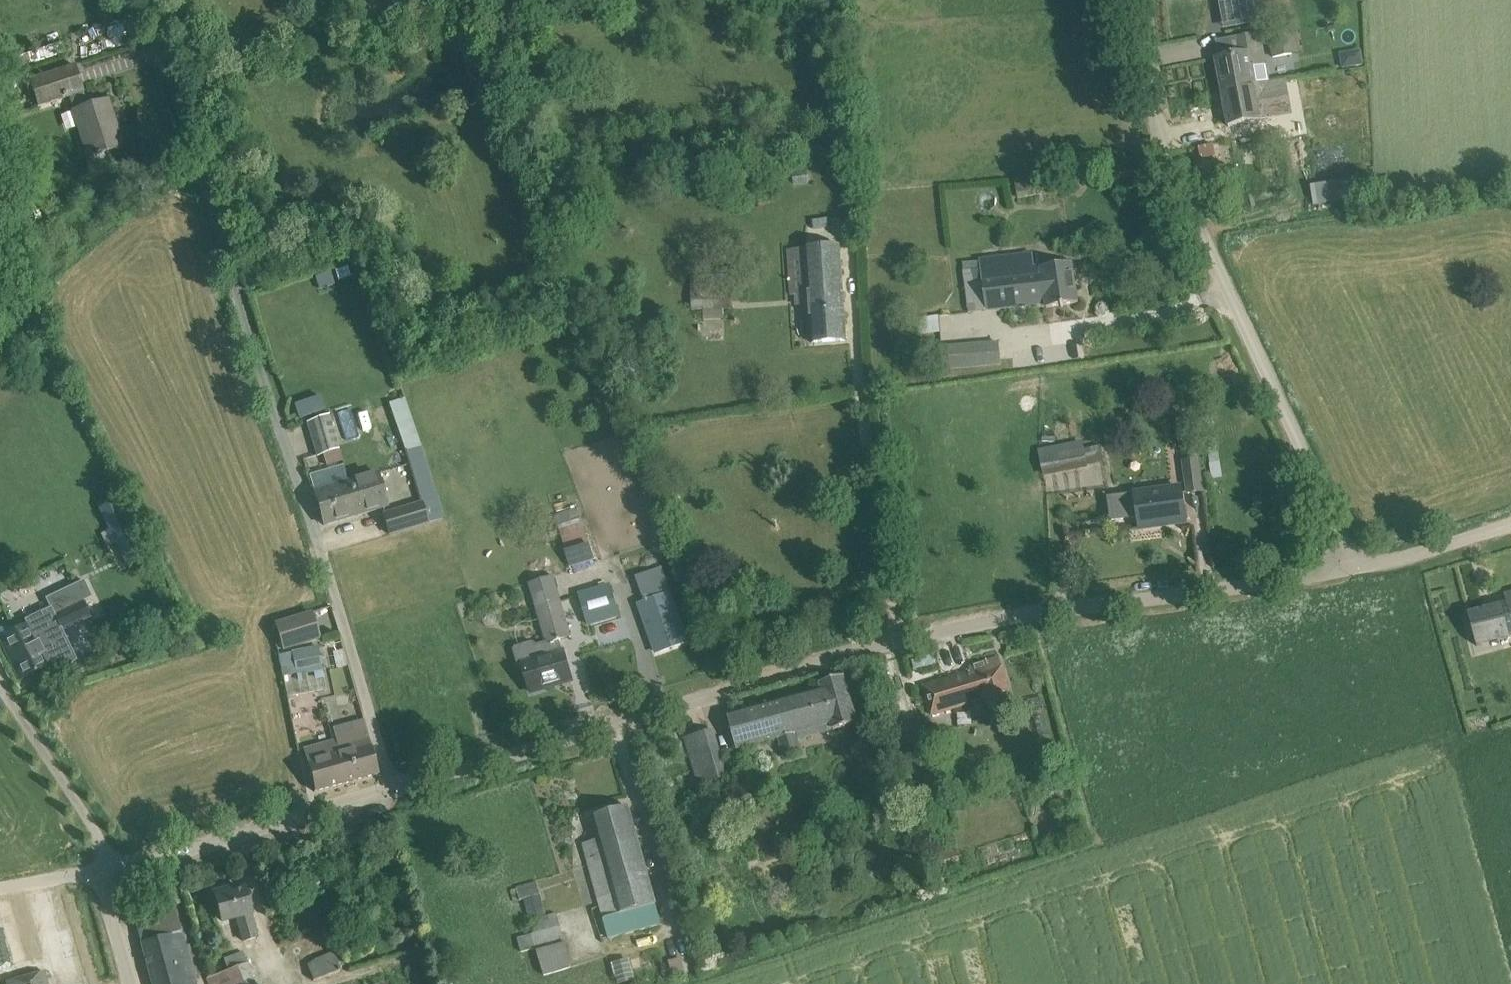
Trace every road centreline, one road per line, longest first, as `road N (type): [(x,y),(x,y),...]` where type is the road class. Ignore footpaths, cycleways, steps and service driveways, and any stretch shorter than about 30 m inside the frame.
road 1 (unclassified): [(399,790),(906,628),(1057,596),(1360,566)]
road 2 (unclassified): [(399,790),(147,0)]
road 3 (unclassified): [(1360,566),(1165,119),(1147,0)]
road 4 (unclassified): [(101,876),(399,790)]
road 5 (unclassified): [(1360,566),(1510,522)]

